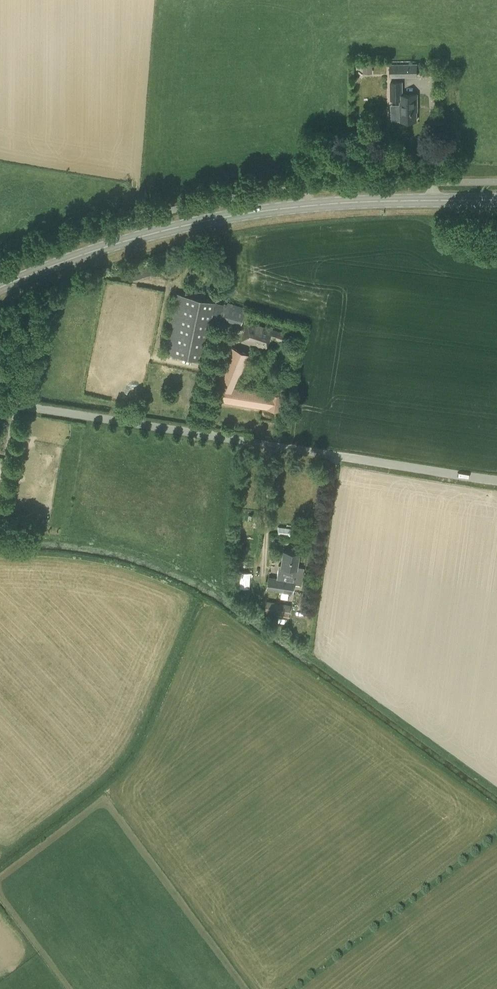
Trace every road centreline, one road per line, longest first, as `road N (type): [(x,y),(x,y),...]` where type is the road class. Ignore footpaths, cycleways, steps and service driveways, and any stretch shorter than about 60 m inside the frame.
road 1 (secondary): [(0,288),(107,247),(246,215),(496,201)]
road 2 (unclassified): [(0,402),(496,482)]

